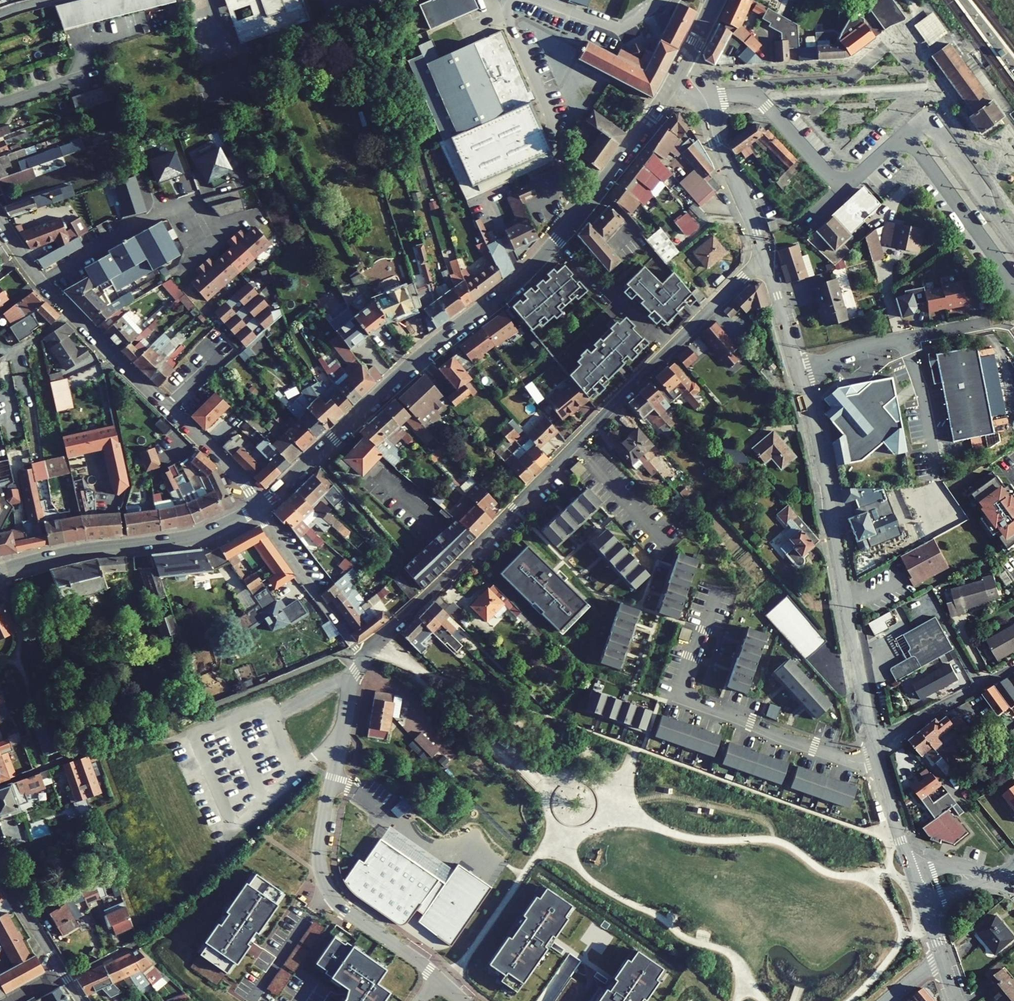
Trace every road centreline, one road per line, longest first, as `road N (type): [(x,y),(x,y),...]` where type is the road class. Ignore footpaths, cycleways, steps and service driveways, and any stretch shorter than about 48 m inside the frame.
road 1 (tertiary): [(257,507),(551,247),(678,71)]
road 2 (residential): [(765,262),(366,657)]
road 3 (tertiary): [(765,262),(814,438),(872,742)]
road 4 (residential): [(257,507),(231,467),(42,283),(0,223)]
road 5 (residential): [(877,759),(851,761),(677,696),(717,591)]
road 6 (residential): [(435,976),(349,913),(327,886),(324,840),(347,717)]
road 7 (tertiary): [(0,570),(197,535),(257,507)]
road 8 (tertiary): [(678,71),(708,107),(765,262)]
road 9 (residential): [(257,507),(366,657)]
road 10 (residential): [(872,742),(1013,669)]
road 11 (residential): [(0,868),(80,1000)]
road 12 (tertiary): [(877,759),(912,876)]

